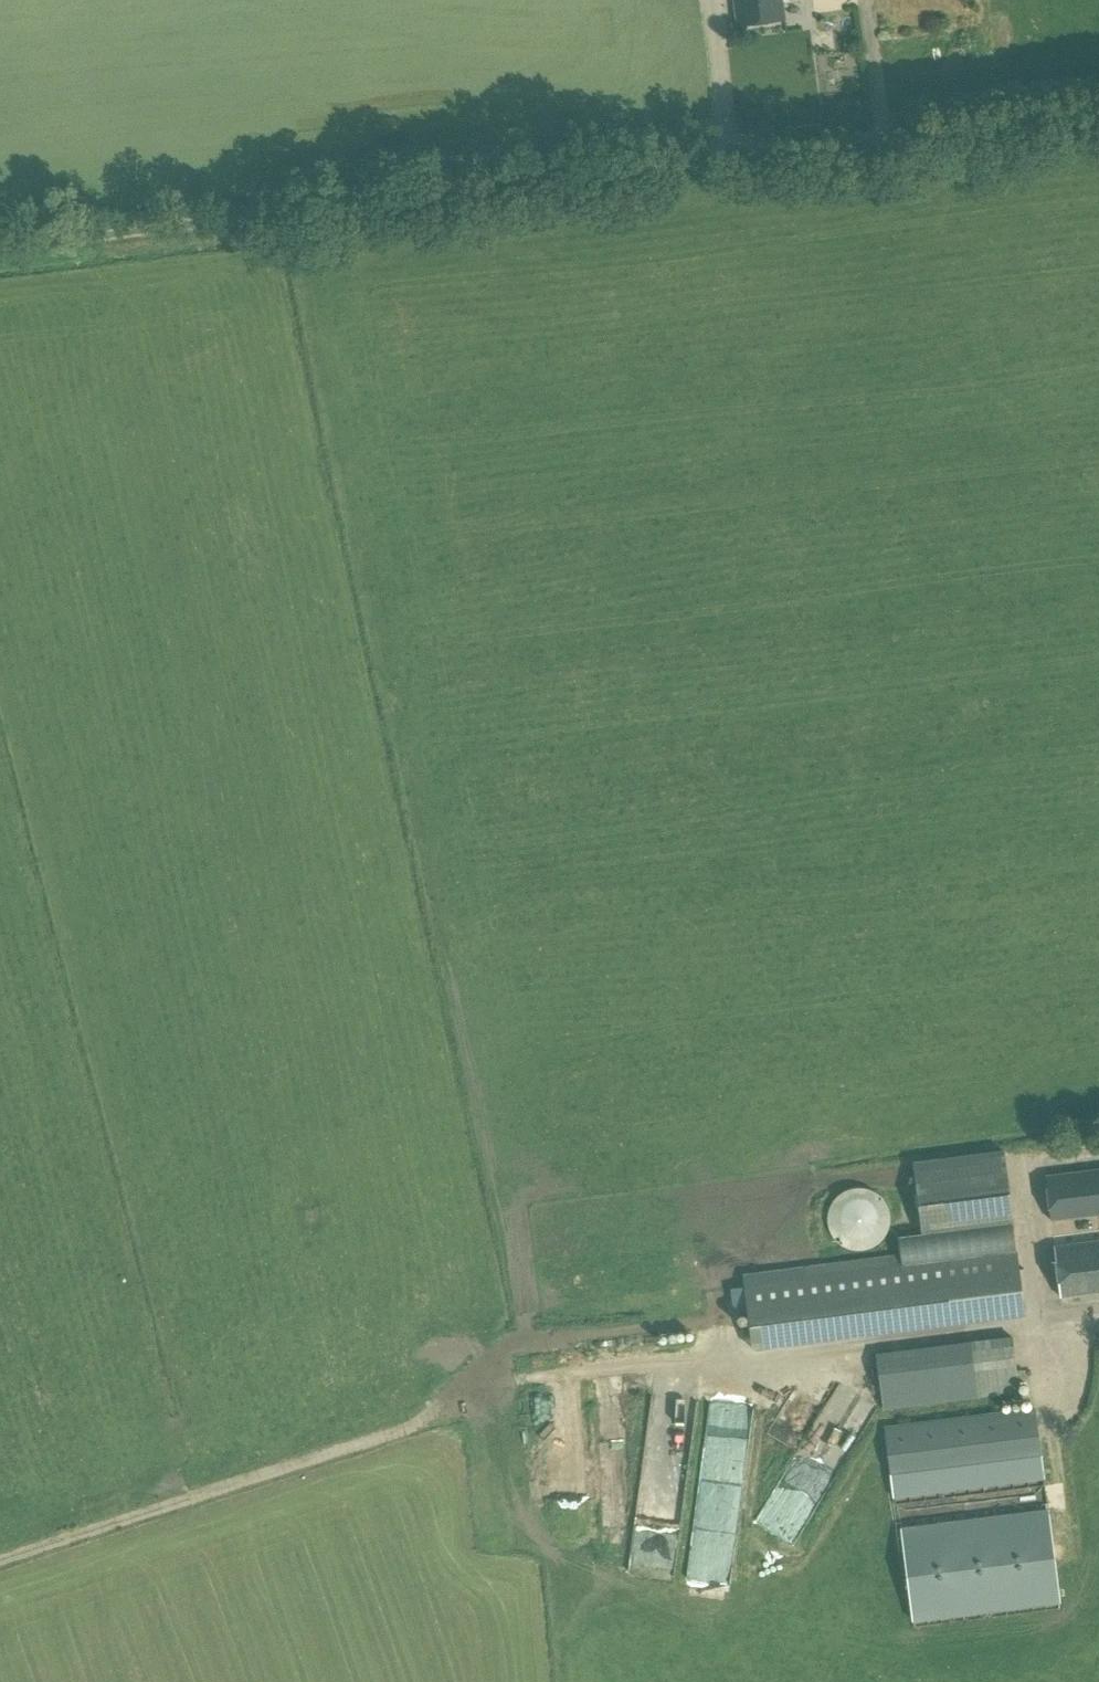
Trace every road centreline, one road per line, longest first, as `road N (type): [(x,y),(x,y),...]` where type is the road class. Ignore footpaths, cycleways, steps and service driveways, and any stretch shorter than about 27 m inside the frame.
road 1 (track): [(0,253),(702,167)]
road 2 (unclassified): [(1098,116),(702,167)]

